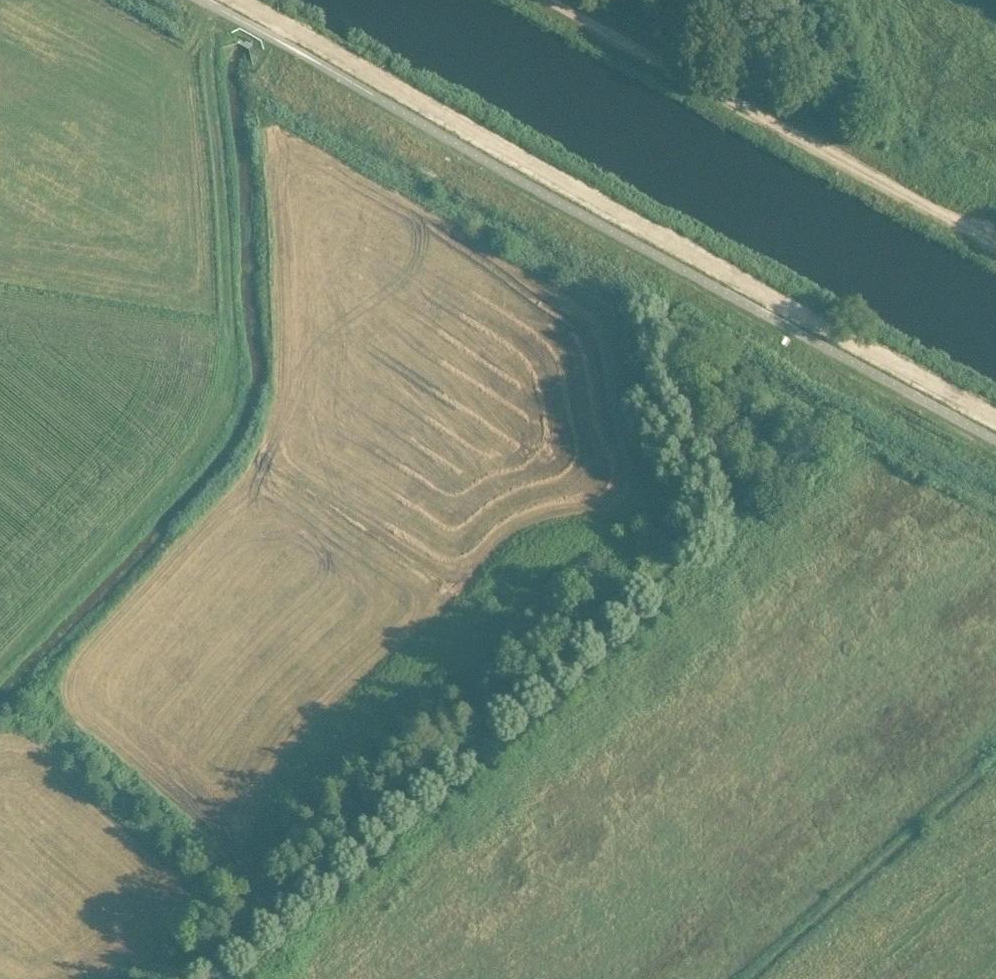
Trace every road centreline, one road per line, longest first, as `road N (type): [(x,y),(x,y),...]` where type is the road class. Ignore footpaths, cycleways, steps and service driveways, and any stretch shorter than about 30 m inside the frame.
road 1 (track): [(691,249),(255,0)]
road 2 (track): [(544,0),(940,219)]
road 3 (track): [(995,418),(691,249)]

